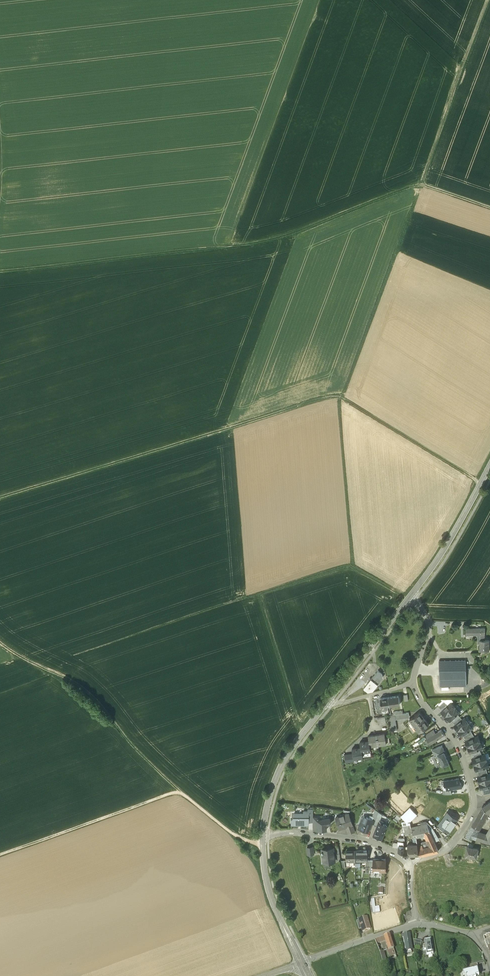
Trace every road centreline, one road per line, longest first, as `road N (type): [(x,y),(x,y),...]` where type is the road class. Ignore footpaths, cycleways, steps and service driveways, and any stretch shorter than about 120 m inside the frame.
road 1 (track): [(487,0),(337,400),(349,568)]
road 2 (track): [(0,499),(333,396),(479,482)]
road 3 (track): [(489,208),(416,183),(271,241),(0,272)]
road 4 (track): [(40,667),(339,568),(409,600)]
road 5 (track): [(0,642),(88,692),(180,792)]
road 6 (residential): [(409,865),(448,850),(474,806),(458,745),(412,684)]
road 7 (track): [(180,792),(0,854)]
road 8 (tertiary): [(409,600),(489,463)]
road 9 (residential): [(263,836),(365,842),(409,865)]
road 10 (tertiary): [(263,836),(281,765),(327,703)]
road 11 (track): [(258,595),(304,732)]
road 12 (tertiary): [(301,963),(267,887),(263,836)]
road 13 (tertiary): [(327,703),(409,600)]
road 14 (residential): [(301,963),(416,921)]

